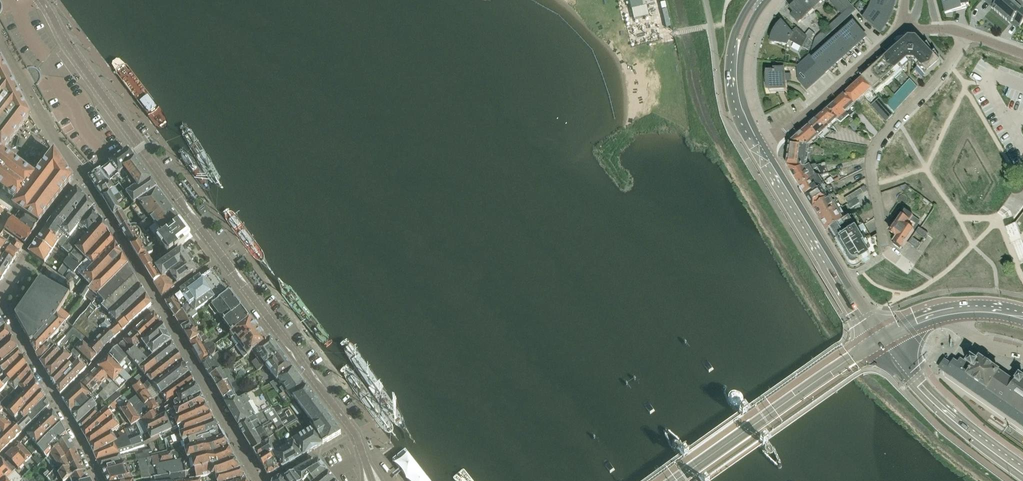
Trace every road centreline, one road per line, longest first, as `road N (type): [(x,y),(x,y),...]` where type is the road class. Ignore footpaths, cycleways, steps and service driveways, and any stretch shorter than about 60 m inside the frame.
road 1 (tertiary): [(373,480),(356,434),(81,66),(42,0)]
road 2 (residential): [(964,33),(871,157),(884,245),(909,268)]
road 3 (tertiary): [(680,480),(879,340)]
road 4 (secondary): [(879,340),(758,149)]
road 5 (secondary): [(1022,471),(981,443),(879,340)]
road 6 (residential): [(771,141),(903,25)]
road 7 (residential): [(0,38),(79,173)]
road 8 (residential): [(771,141),(753,107),(748,68),(759,25),(778,0)]

